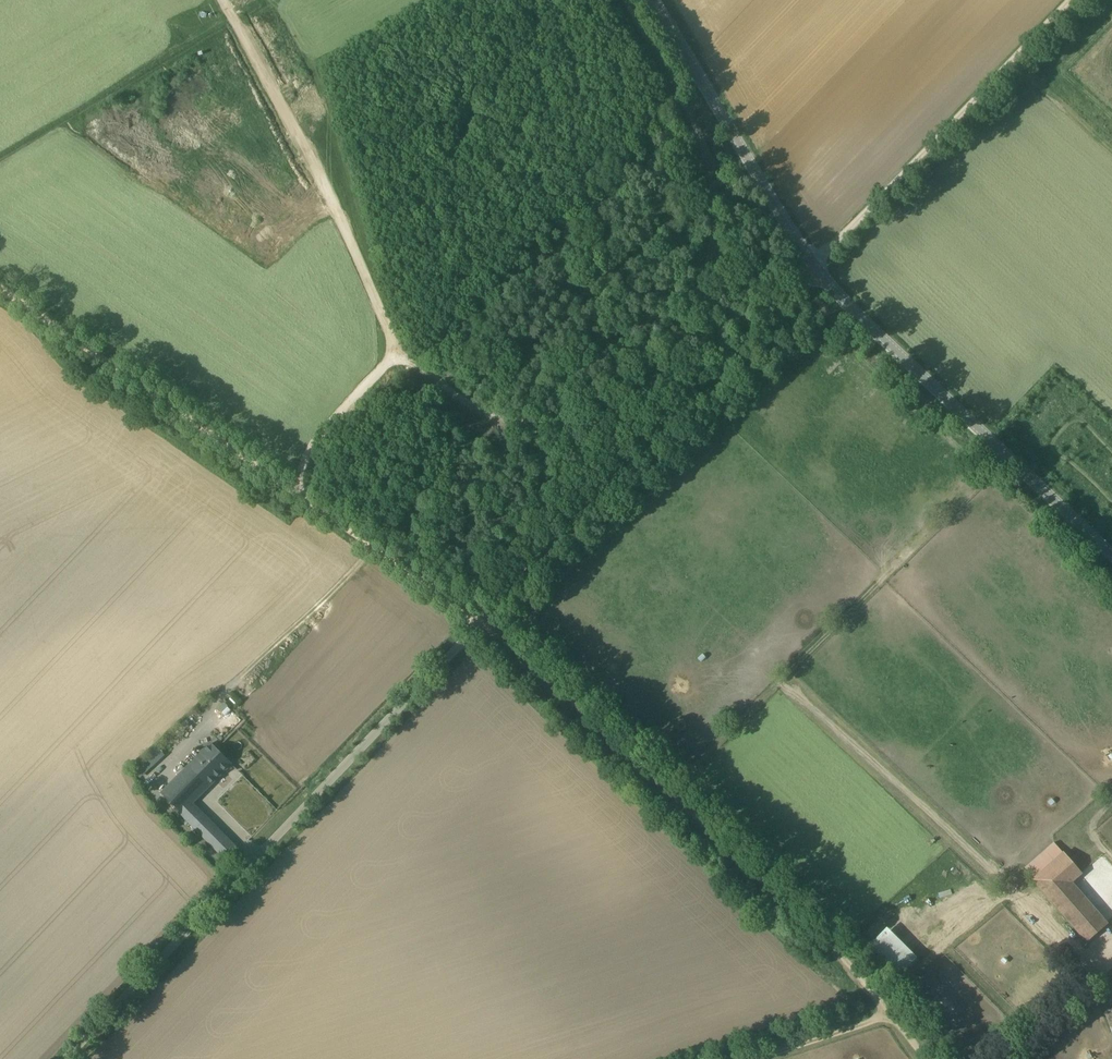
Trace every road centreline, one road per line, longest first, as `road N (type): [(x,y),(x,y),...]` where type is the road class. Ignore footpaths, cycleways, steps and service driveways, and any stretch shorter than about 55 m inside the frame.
road 1 (track): [(0,288),(479,627),(770,889),(890,1010)]
road 2 (unclassified): [(69,1058),(816,269)]
road 3 (track): [(652,388),(606,421),(529,427),(472,407),(399,350),(224,0)]
road 4 (track): [(625,0),(704,144),(716,225),(694,314),(652,388)]
road 5 (unclassified): [(1111,556),(816,269)]
road 6 (track): [(816,269),(1072,0)]
road 7 (unclassified): [(816,269),(655,0)]
road 8 (track): [(298,493),(315,441),(399,350)]
road 9 (track): [(742,1058),(890,1010)]

